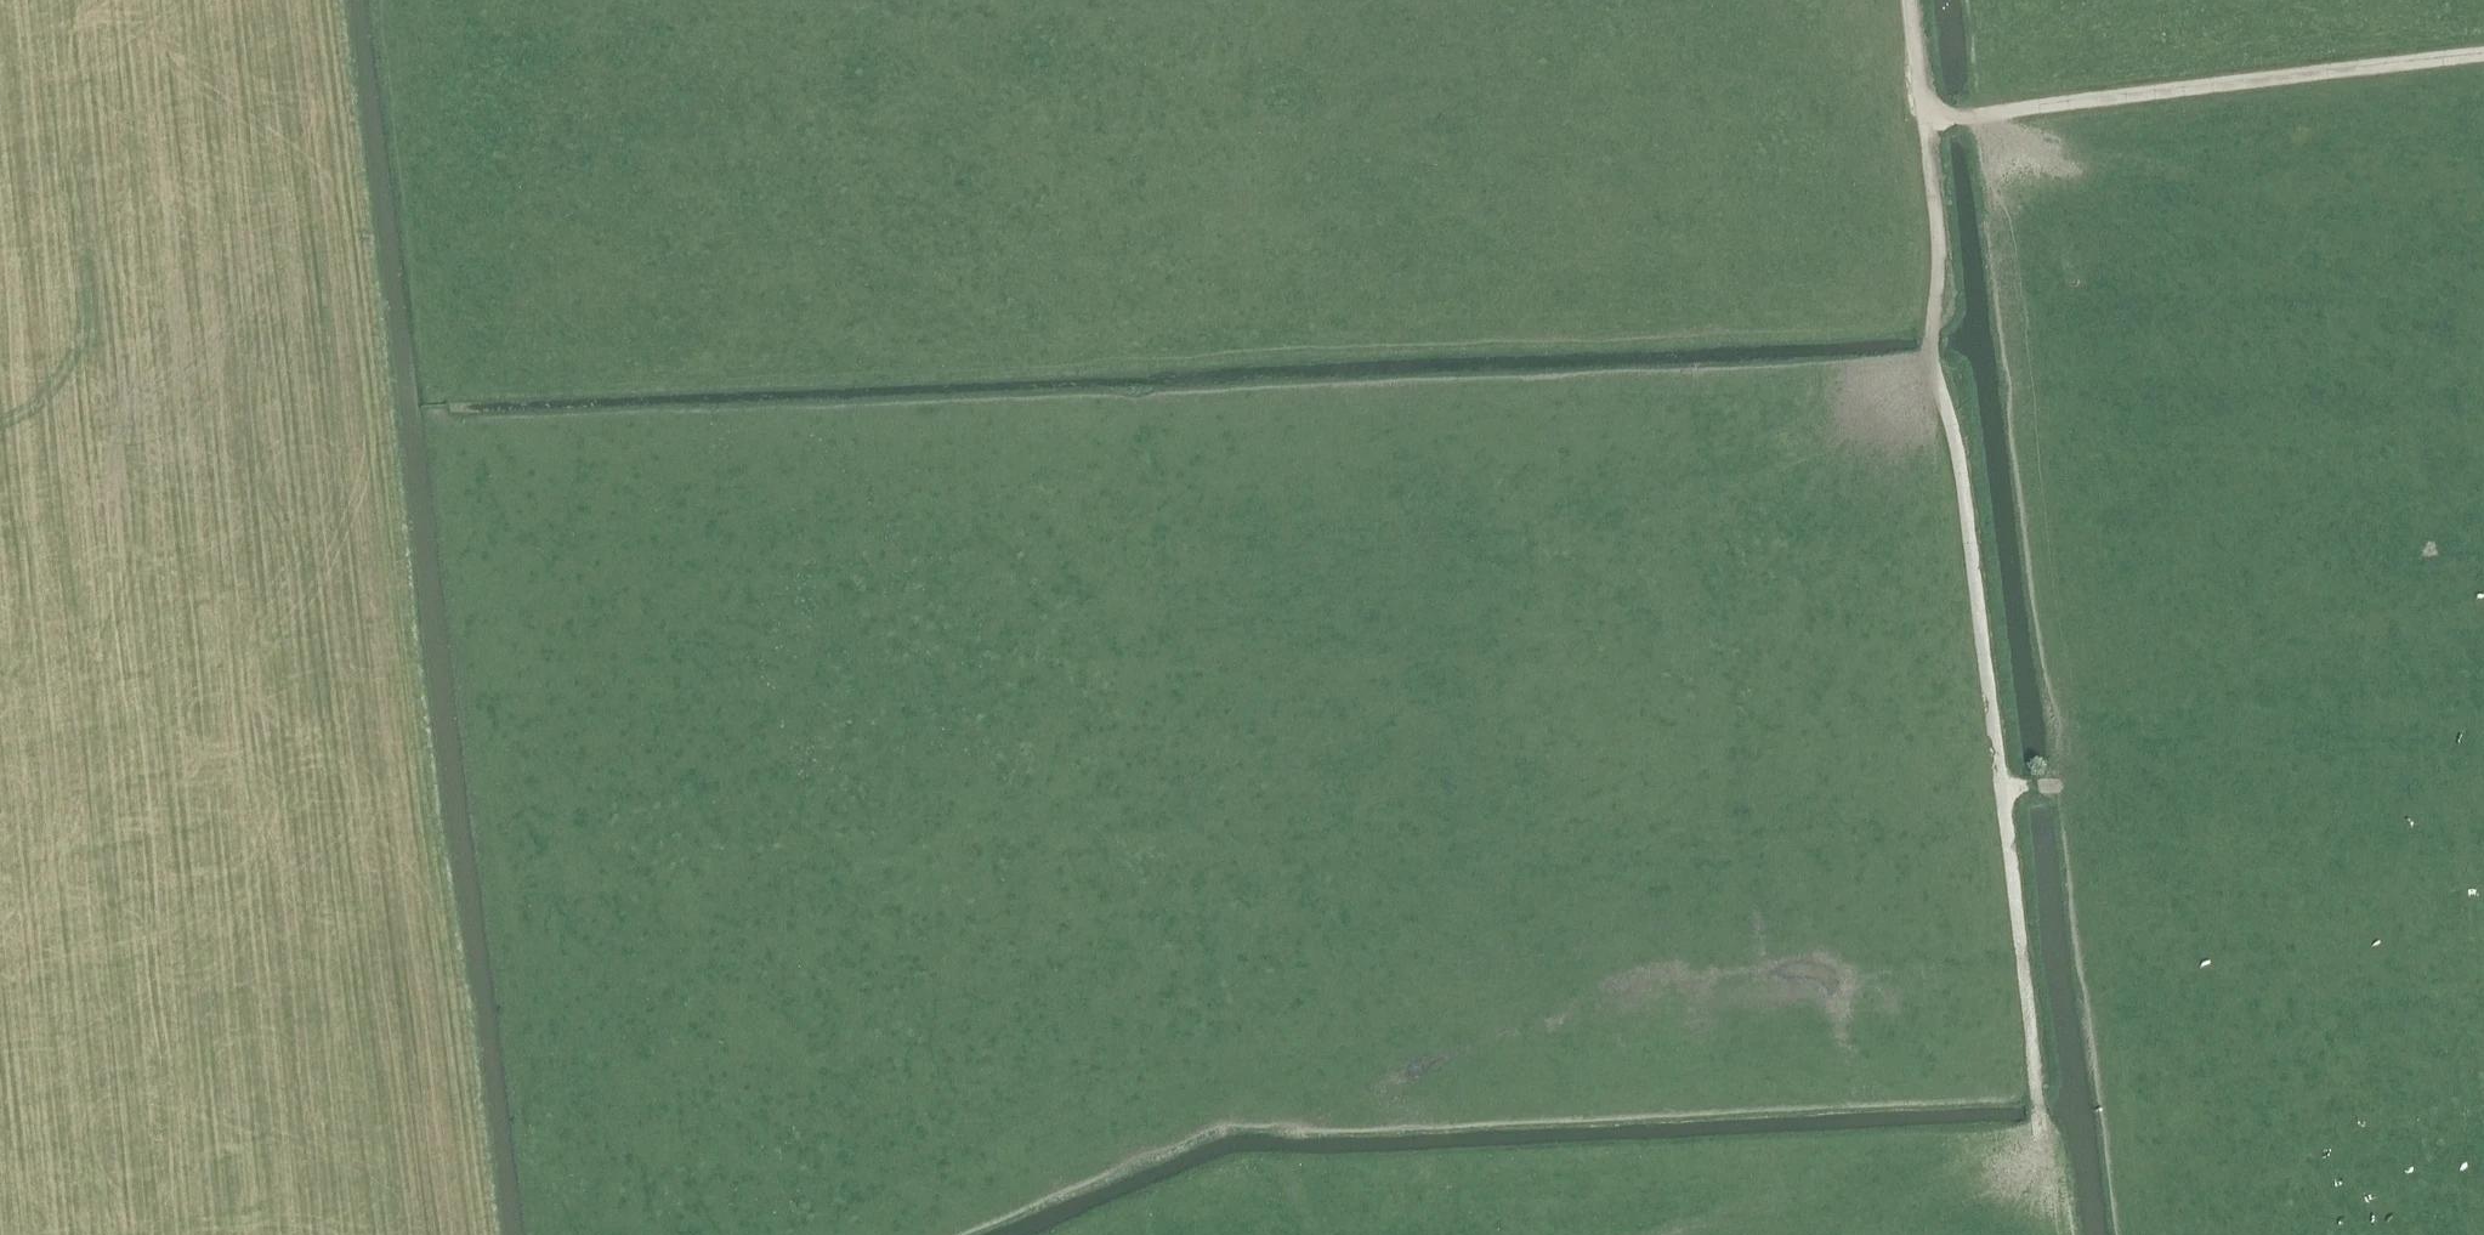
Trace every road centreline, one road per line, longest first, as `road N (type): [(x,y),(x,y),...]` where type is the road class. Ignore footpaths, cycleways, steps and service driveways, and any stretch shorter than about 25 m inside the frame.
road 1 (track): [(2041,1139),(1959,459),(1932,358),(1936,217),(1908,0)]
road 2 (track): [(2483,54),(1924,119)]

